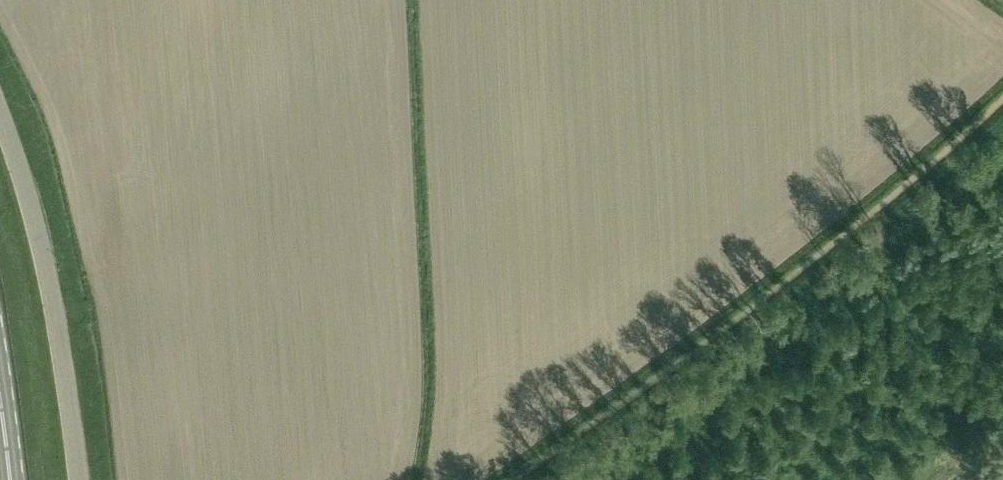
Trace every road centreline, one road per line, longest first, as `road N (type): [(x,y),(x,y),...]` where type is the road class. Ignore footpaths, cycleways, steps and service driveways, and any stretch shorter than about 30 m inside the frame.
road 1 (unclassified): [(74,479),(45,233),(0,104)]

